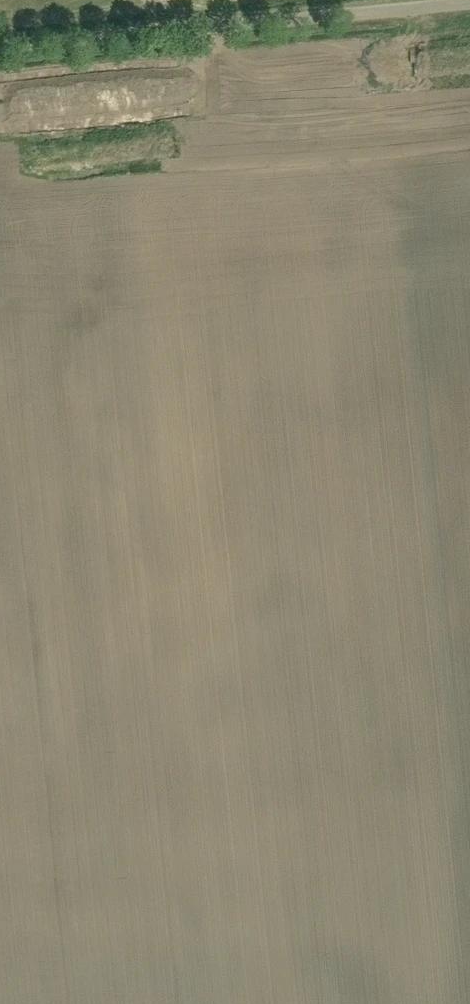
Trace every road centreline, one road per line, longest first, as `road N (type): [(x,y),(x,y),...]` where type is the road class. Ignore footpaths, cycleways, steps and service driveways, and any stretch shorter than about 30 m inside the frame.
road 1 (unclassified): [(0,48),(469,3)]

